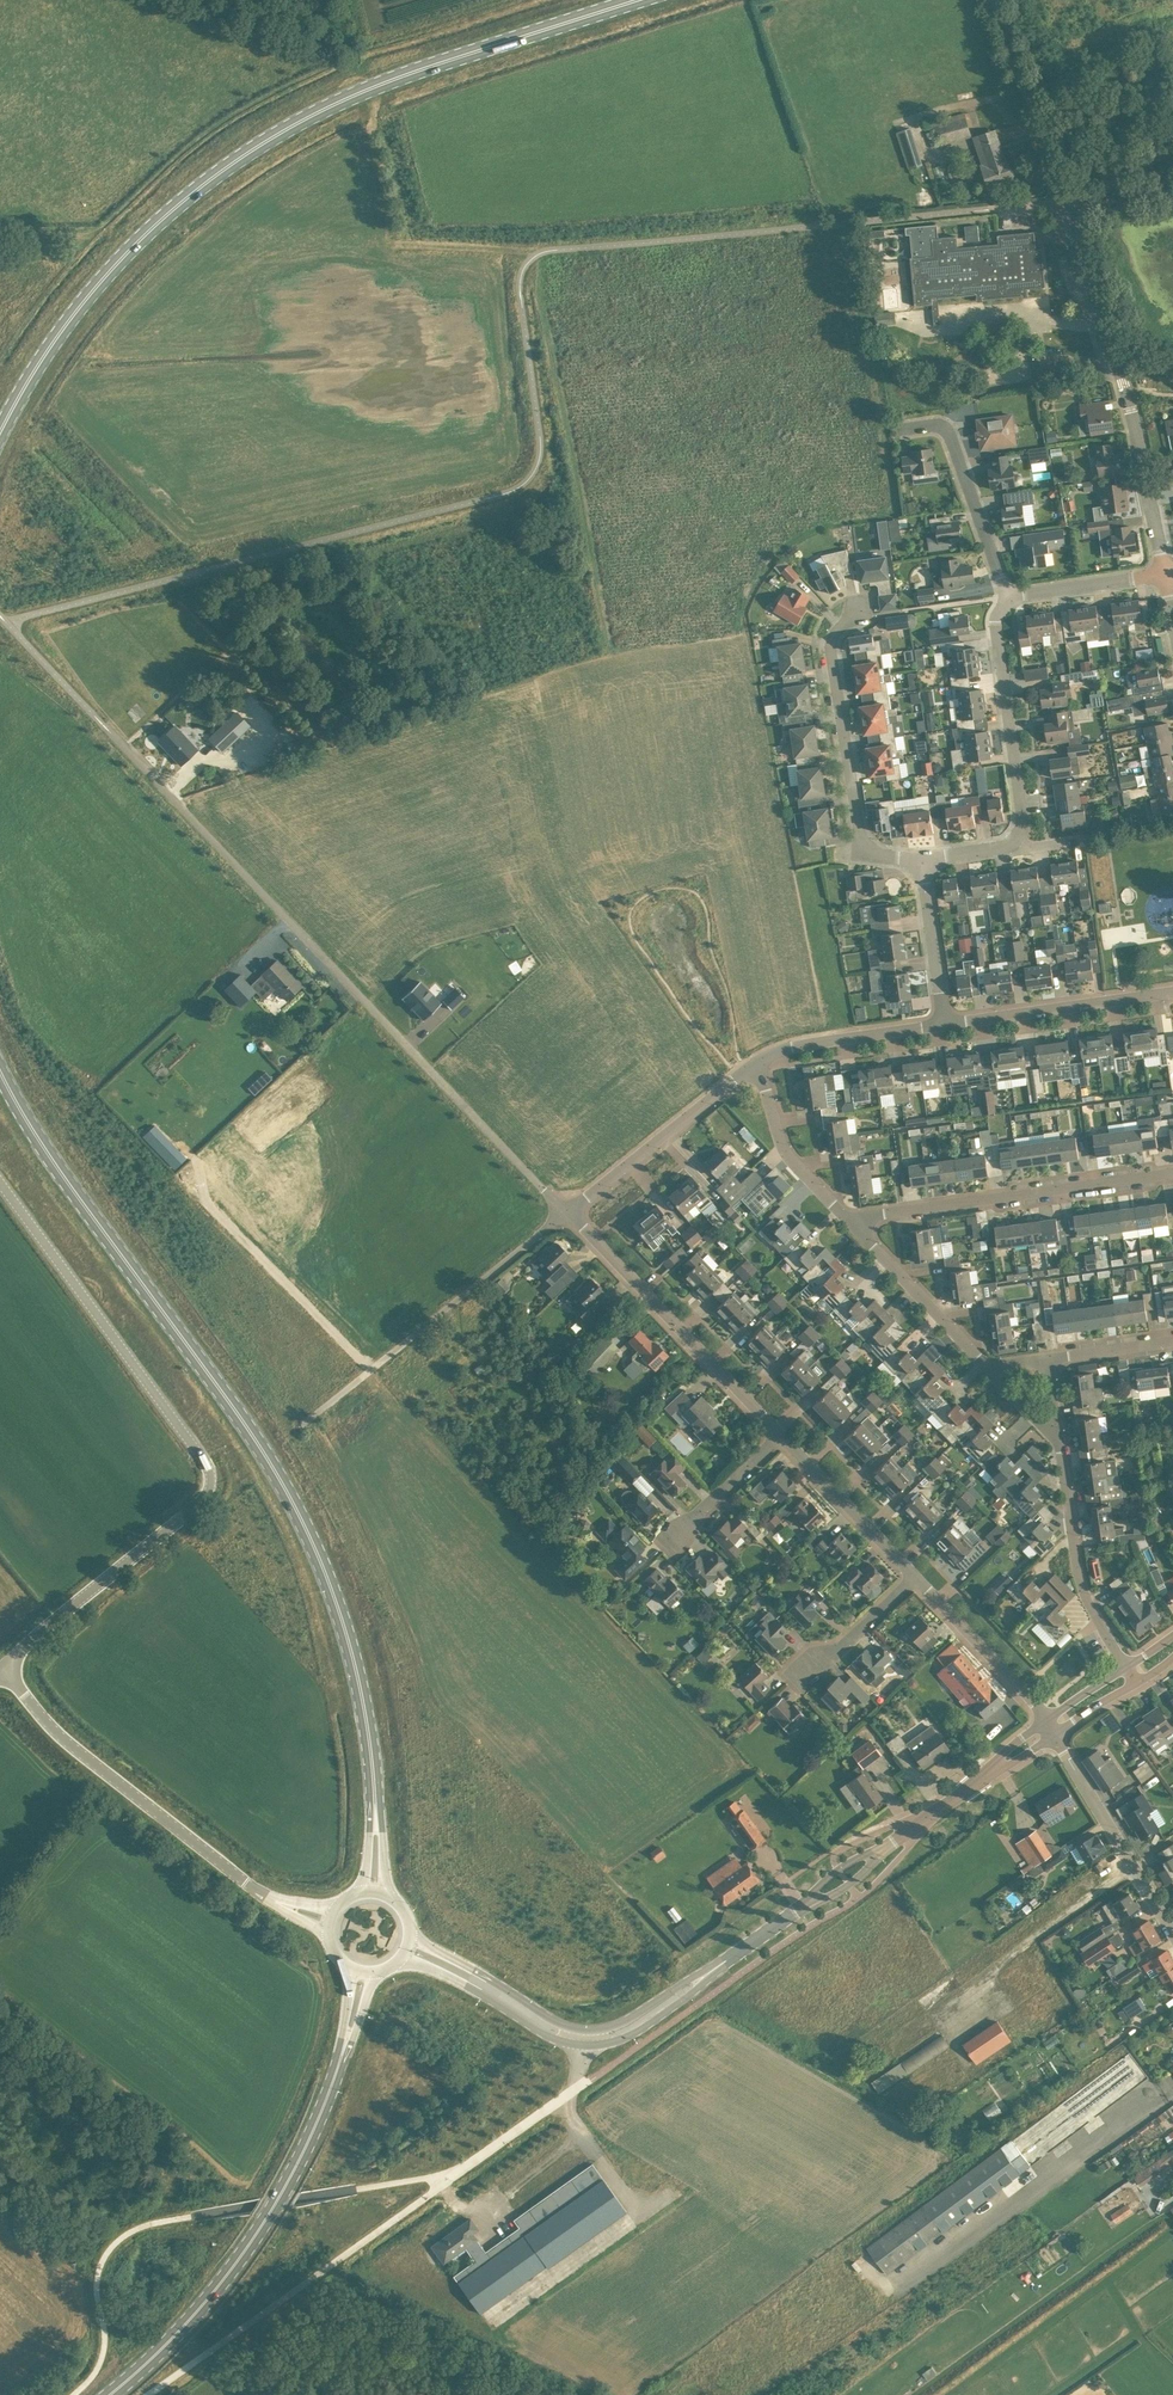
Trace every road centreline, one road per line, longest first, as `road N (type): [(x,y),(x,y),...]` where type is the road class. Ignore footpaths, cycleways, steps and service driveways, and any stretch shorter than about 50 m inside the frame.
road 1 (primary): [(377,1823),(358,1675),(288,1494),(72,1189),(0,1071)]
road 2 (primary): [(0,431),(57,336),(106,275),(180,203),(259,143),(356,93),(635,0)]
road 3 (residential): [(568,1212),(110,732)]
road 4 (unclassified): [(0,1179),(205,1461),(210,1484),(197,1505),(5,1664)]
road 5 (primary): [(109,2394),(177,2333),(254,2238),(315,2126),(345,2042)]
road 6 (residential): [(1167,576),(1123,381),(1063,203)]
road 7 (unclassified): [(273,1898),(79,1751),(5,1664)]
road 8 (residential): [(855,1224),(868,1215),(1172,1171)]
road 9 (residential): [(321,1407),(568,1212)]
road 10 (residential): [(920,858),(864,847),(858,830),(832,637),(842,622),(866,617)]
road 11 (residential): [(780,1435),(568,1212)]
road 12 (residential): [(1016,837),(1022,822),(997,634),(1009,596)]
road 13 (residential): [(568,1212),(758,1064)]
road 14 (residential): [(1127,1666),(1080,1581),(1058,1441)]
road 15 (residential): [(944,1022),(1172,991)]
road 16 (residential): [(1009,596),(949,432),(942,425),(898,430)]
road 17 (unclassified): [(1172,1930),(1055,1735)]
road 18 (residential): [(1063,203),(993,0)]
road 19 (track): [(1134,1865),(968,1993)]
road 20 (tertiary): [(401,1956),(543,2031),(586,2043)]
road 21 (tertiary): [(587,2028),(551,2017),(409,1935)]
road 22 (unclassified): [(586,2043),(571,2094),(450,2178)]
road 23 (residential): [(917,1578),(780,1435)]
road 24 (residential): [(990,1367),(855,1224)]
road 25 (residential): [(758,1064),(807,1041),(944,1022)]
road 26 (residential): [(855,1224),(782,1146),(758,1064)]
road 27 (residential): [(1045,1719),(917,1578)]
road 28 (residential): [(944,1022),(920,858)]
road 29 (residential): [(1009,596),(1167,576)]
road 30 (tertiary): [(586,2043),(633,2033),(713,1969)]
road 31 (residential): [(674,1539),(780,1435)]
road 32 (residential): [(810,1675),(917,1578)]
road 33 (tertiary): [(713,1969),(630,2019),(587,2028)]
road 34 (track): [(534,256),(403,246)]
road 35 (tertiary): [(880,1851),(986,1777)]
road 36 (residential): [(1048,1361),(1172,1341)]

